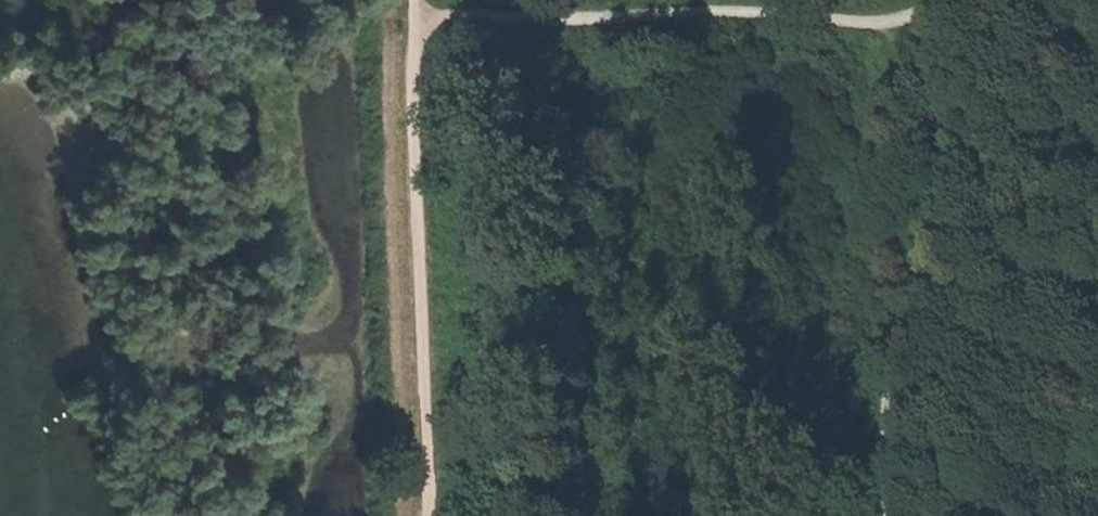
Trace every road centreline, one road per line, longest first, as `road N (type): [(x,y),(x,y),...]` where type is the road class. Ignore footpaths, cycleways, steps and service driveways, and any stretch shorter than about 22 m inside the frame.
road 1 (track): [(416,13),(433,515)]
road 2 (track): [(903,24),(880,212),(887,515)]
road 3 (track): [(416,13),(682,13),(903,24)]

